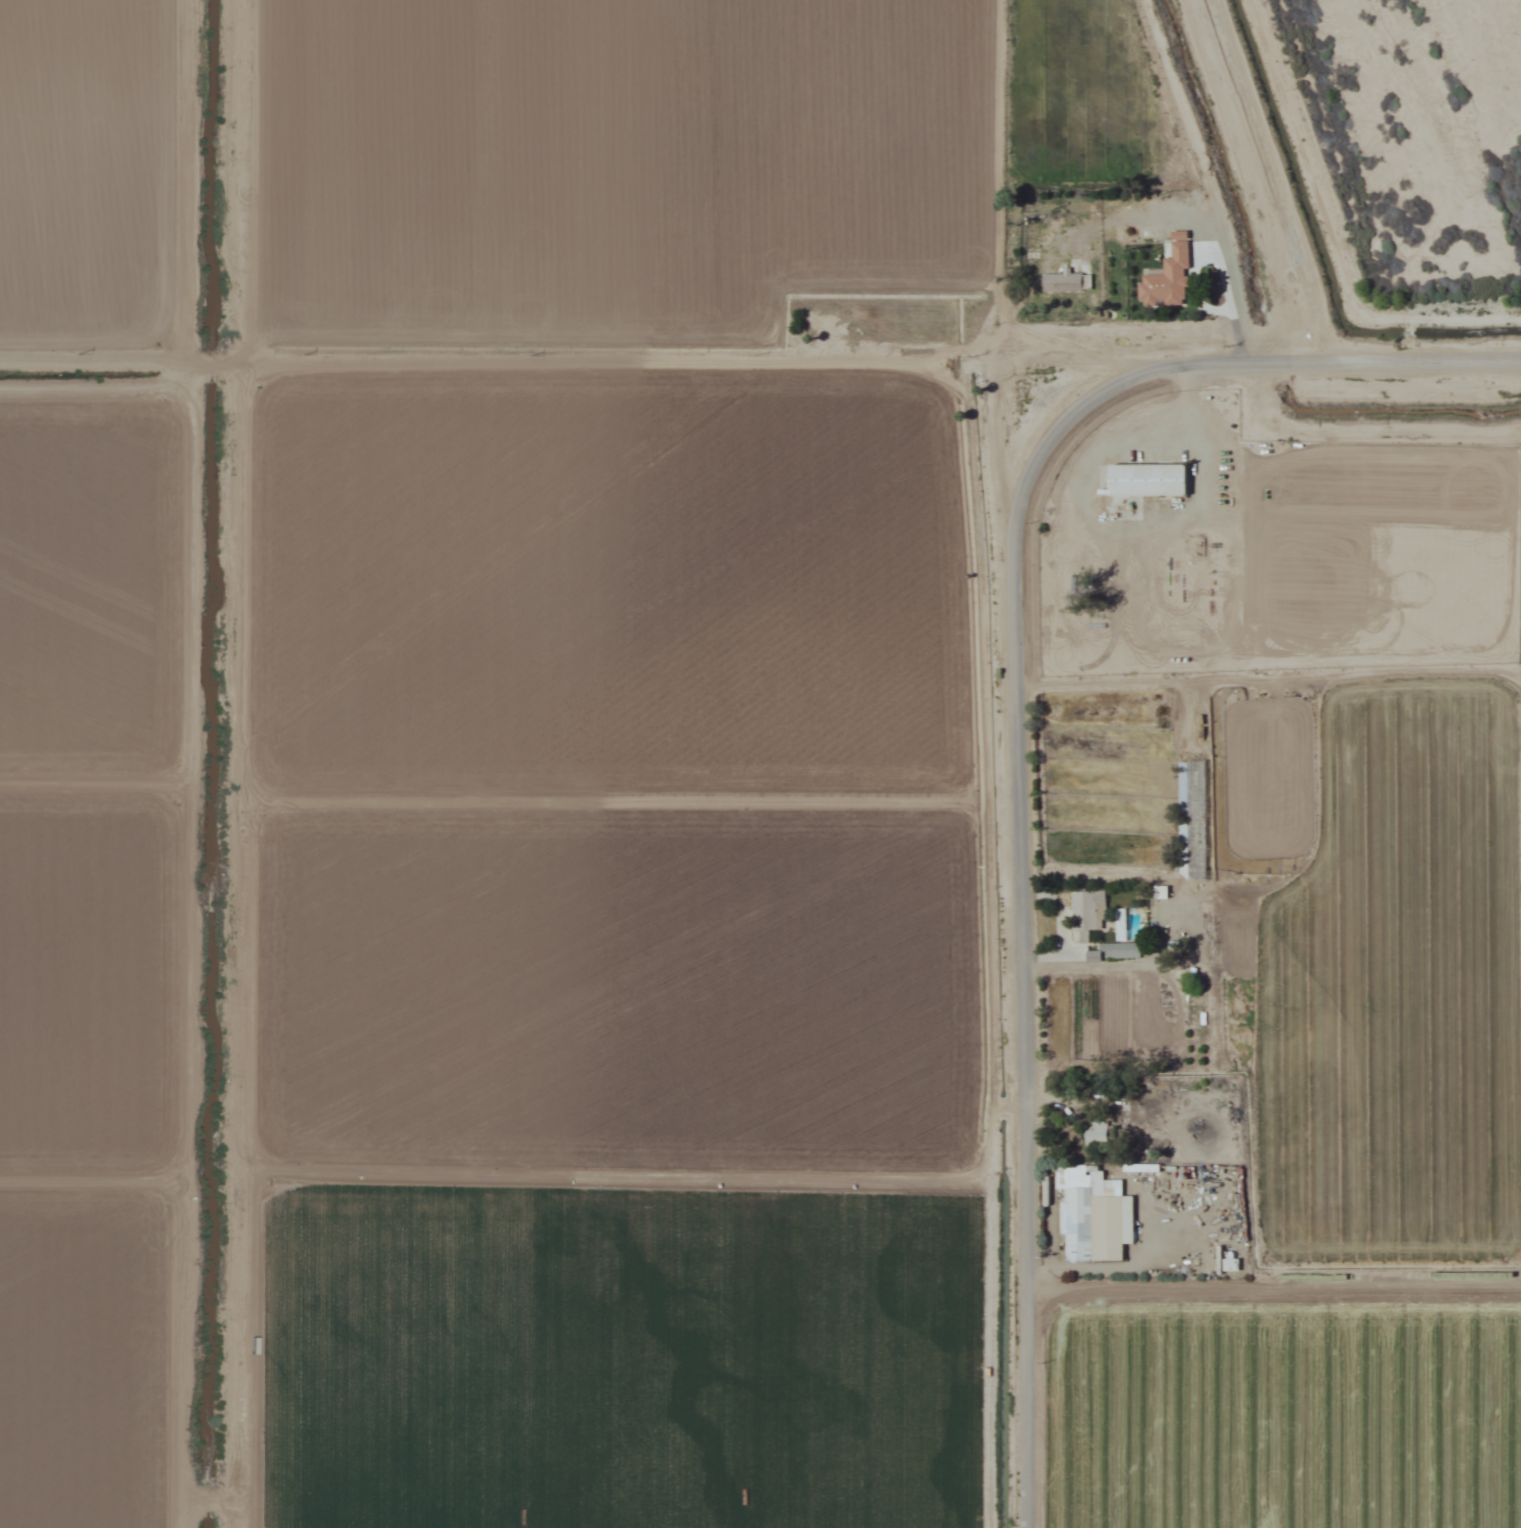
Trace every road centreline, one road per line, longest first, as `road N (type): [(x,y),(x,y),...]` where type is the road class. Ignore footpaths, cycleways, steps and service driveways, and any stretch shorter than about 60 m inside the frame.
road 1 (residential): [(1028,1527),(1037,395)]
road 2 (residential): [(1037,395),(1170,366),(1520,364)]

